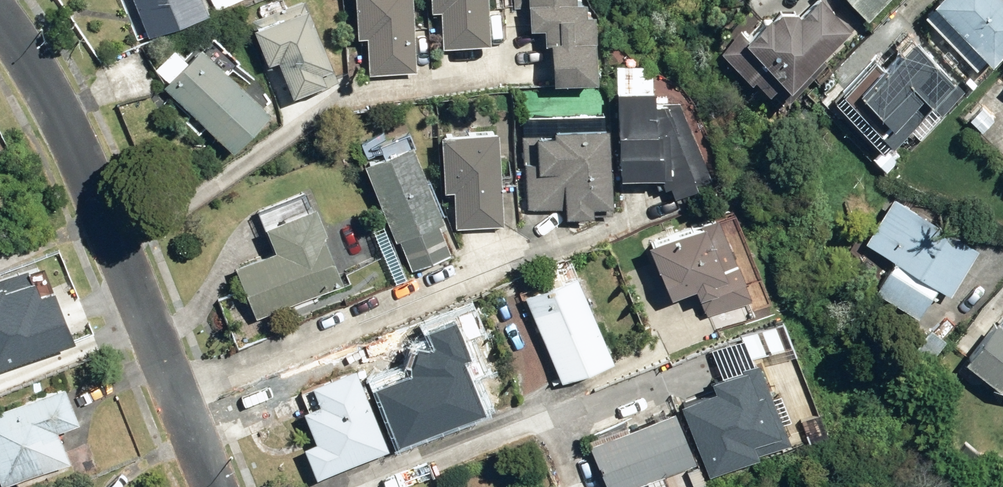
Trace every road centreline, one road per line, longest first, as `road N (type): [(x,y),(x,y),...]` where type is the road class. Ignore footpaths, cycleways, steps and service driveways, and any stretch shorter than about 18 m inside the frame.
road 1 (residential): [(212,486),(54,105),(0,25)]

